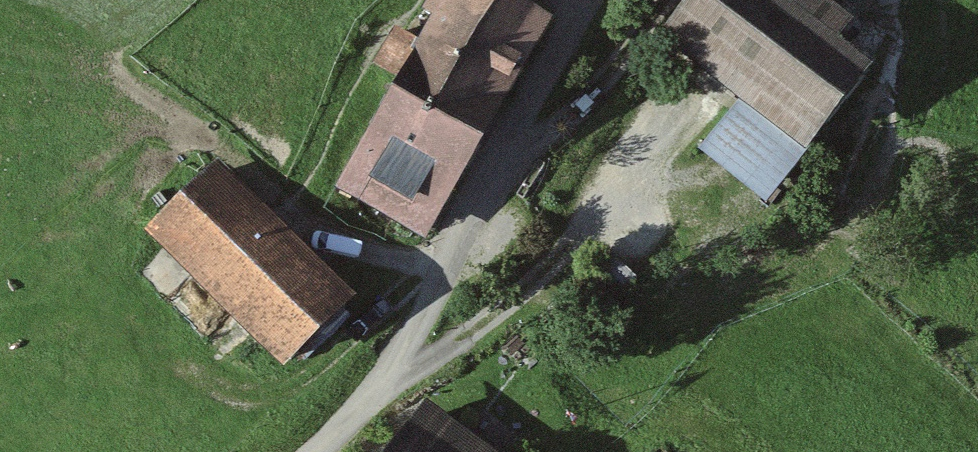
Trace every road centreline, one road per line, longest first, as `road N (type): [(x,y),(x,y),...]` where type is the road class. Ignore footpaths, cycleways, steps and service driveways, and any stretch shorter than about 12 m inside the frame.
road 1 (track): [(457,267),(358,251),(220,137),(28,3)]
road 2 (track): [(491,200),(676,0)]

